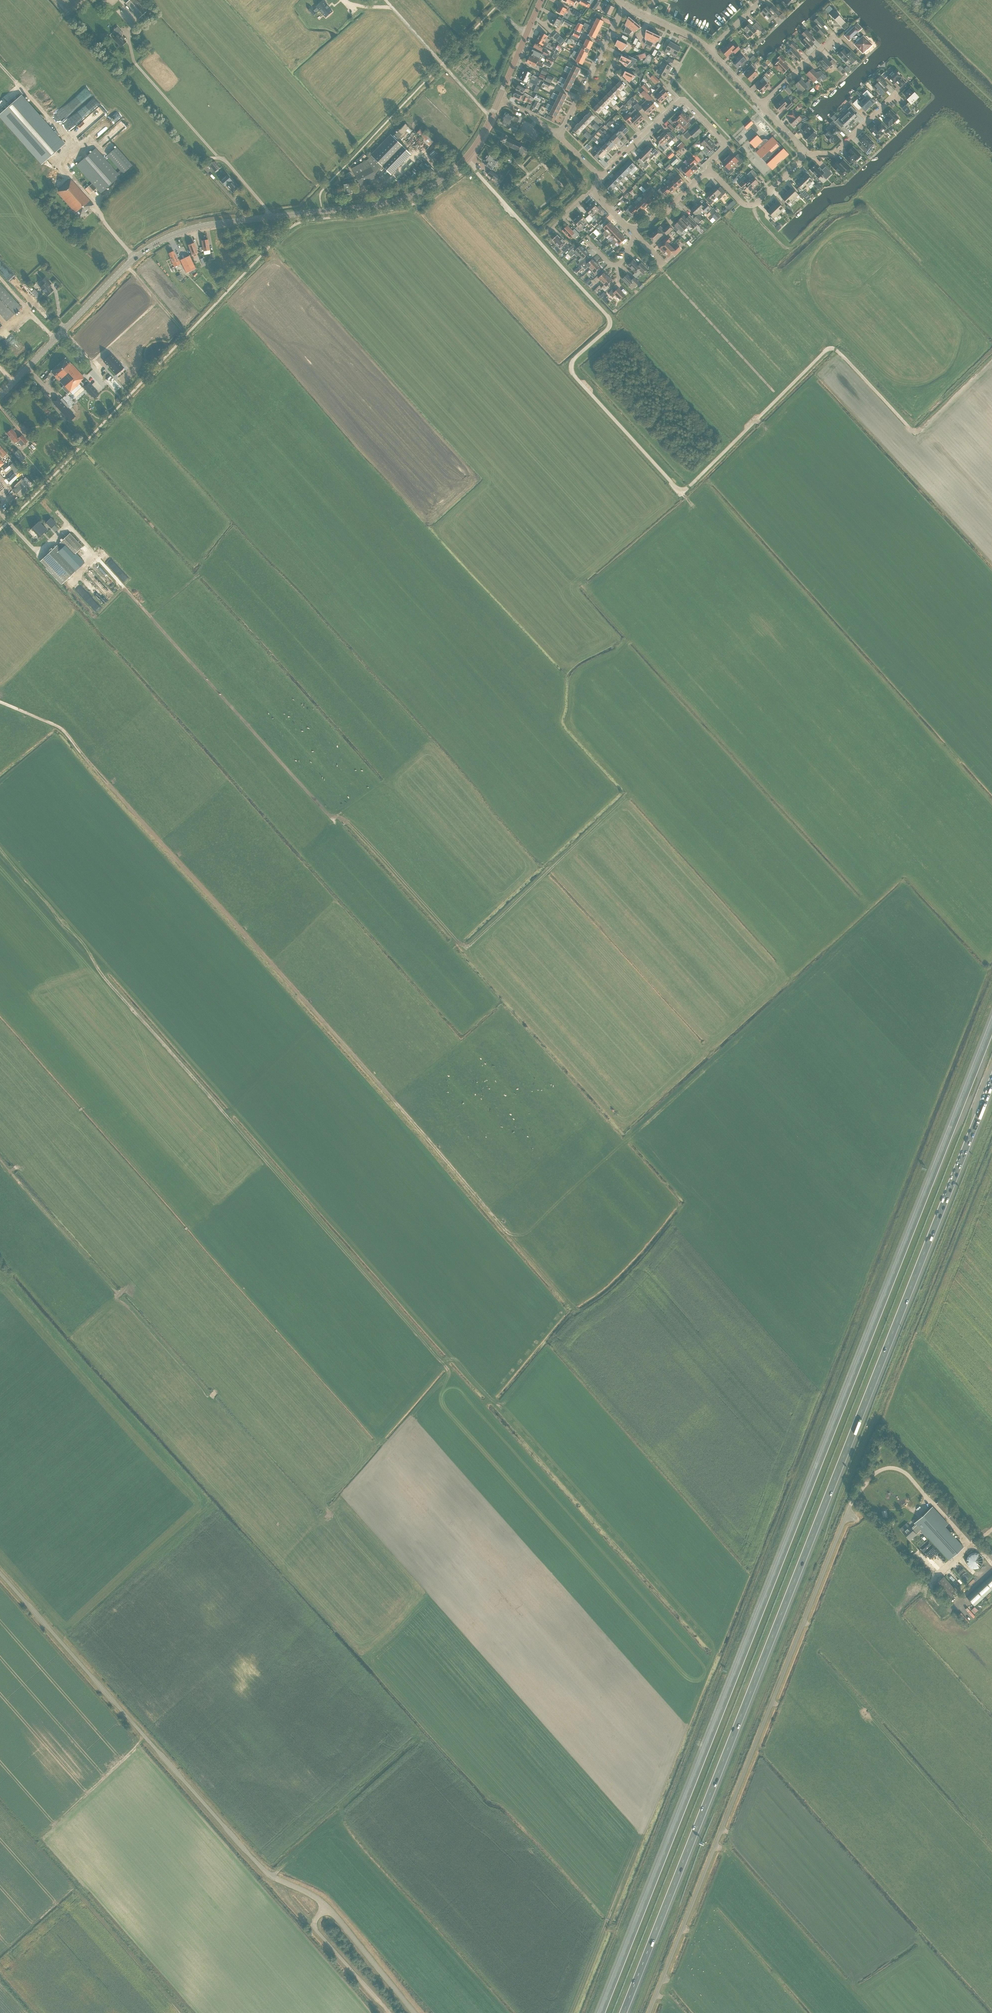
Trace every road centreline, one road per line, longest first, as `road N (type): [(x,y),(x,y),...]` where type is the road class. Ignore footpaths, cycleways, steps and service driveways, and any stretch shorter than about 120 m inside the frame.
road 1 (track): [(68,526),(331,817),(341,815),(372,844),(466,948),(632,791),(628,776),(582,726),(579,685),(628,639),(601,582),(686,511),(682,490)]
road 2 (motorway): [(991,1021),(600,2012)]
road 3 (motorway): [(624,2012),(991,1087)]
road 4 (track): [(991,358),(913,431),(827,349),(687,489),(677,489),(572,372),(572,361),(610,327),(608,316),(466,157)]
road 5 (tertiary): [(0,397),(157,244),(211,225),(402,201),(457,166),(498,101)]
road 6 (unclassified): [(649,2012),(849,1509)]
road 7 (unclassified): [(327,1907),(257,1862),(0,1573)]
road 8 (track): [(754,206),(788,249),(831,213),(864,202),(921,261)]
road 9 (track): [(258,417),(127,266)]
road 10 (residential): [(599,176),(682,102),(726,143)]
road 11 (track): [(774,392),(660,269)]
road 12 (unclassified): [(415,2012),(327,1907)]
road 13 (unclassified): [(390,2012),(317,1930),(327,1907)]
road 14 (residential): [(709,171),(749,207),(803,155)]

